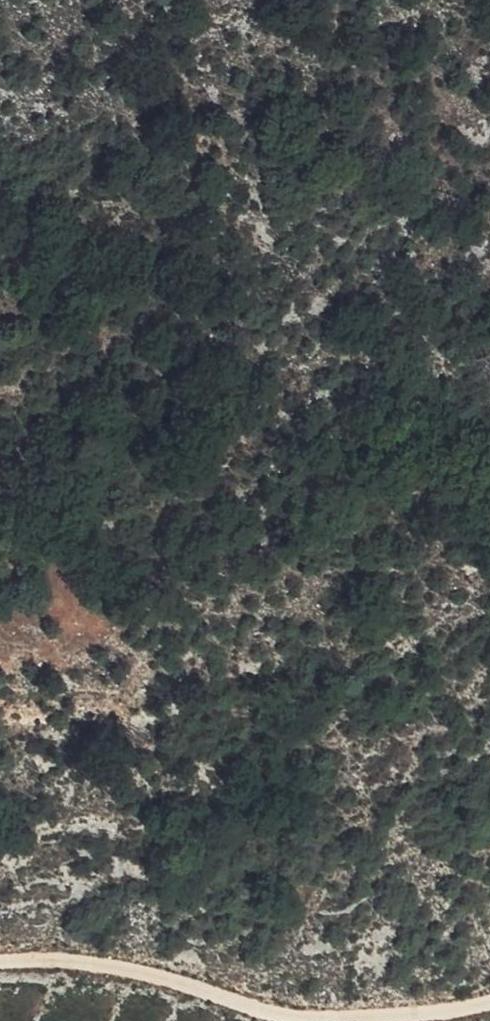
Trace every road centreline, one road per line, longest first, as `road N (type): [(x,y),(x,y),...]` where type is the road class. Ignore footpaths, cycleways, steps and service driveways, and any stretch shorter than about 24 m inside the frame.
road 1 (track): [(301,1020),(93,963),(0,966)]
road 2 (track): [(489,1005),(453,1014),(305,1020)]

